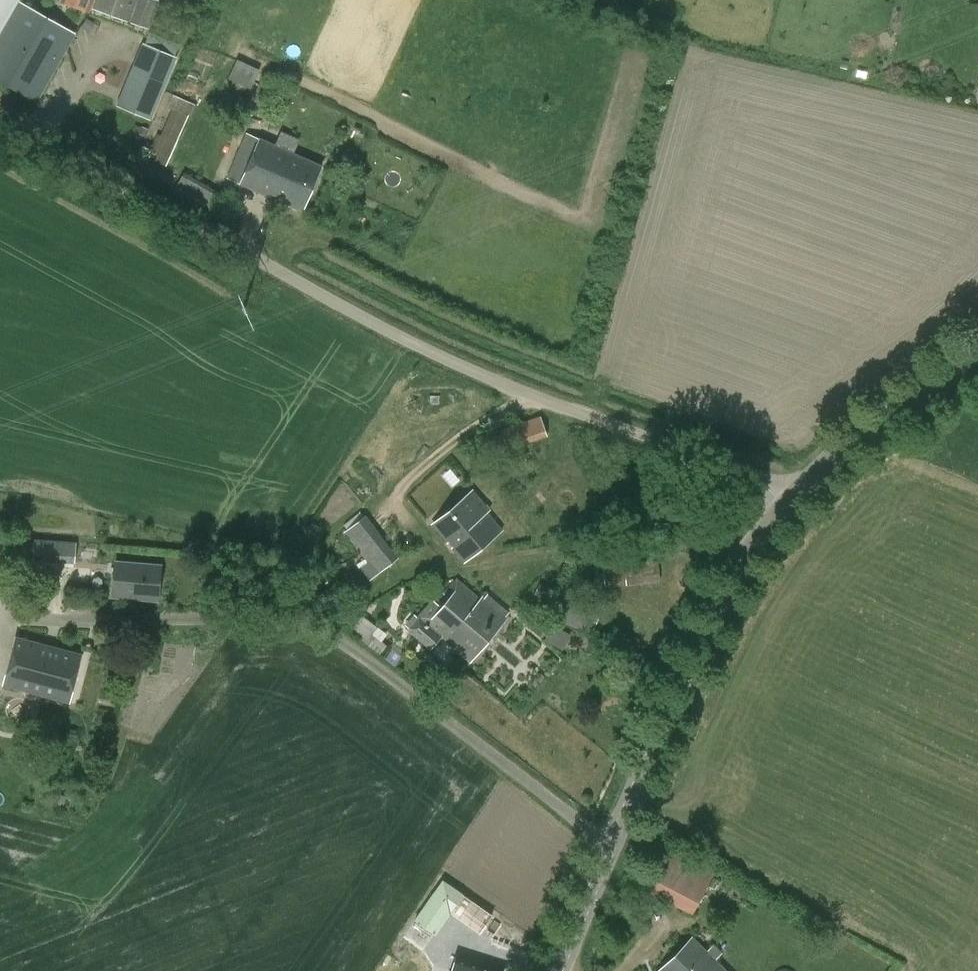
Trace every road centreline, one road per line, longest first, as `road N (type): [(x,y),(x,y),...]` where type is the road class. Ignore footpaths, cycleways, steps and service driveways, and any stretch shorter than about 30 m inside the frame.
road 1 (unclassified): [(788,503),(759,477),(473,371),(0,115)]
road 2 (residential): [(145,620),(278,620),(331,636),(613,842)]
road 3 (tertiary): [(613,842),(723,595),(788,503)]
road 4 (tertiary): [(788,503),(863,434),(977,354)]
road 5 (tertiary): [(557,970),(613,842)]

